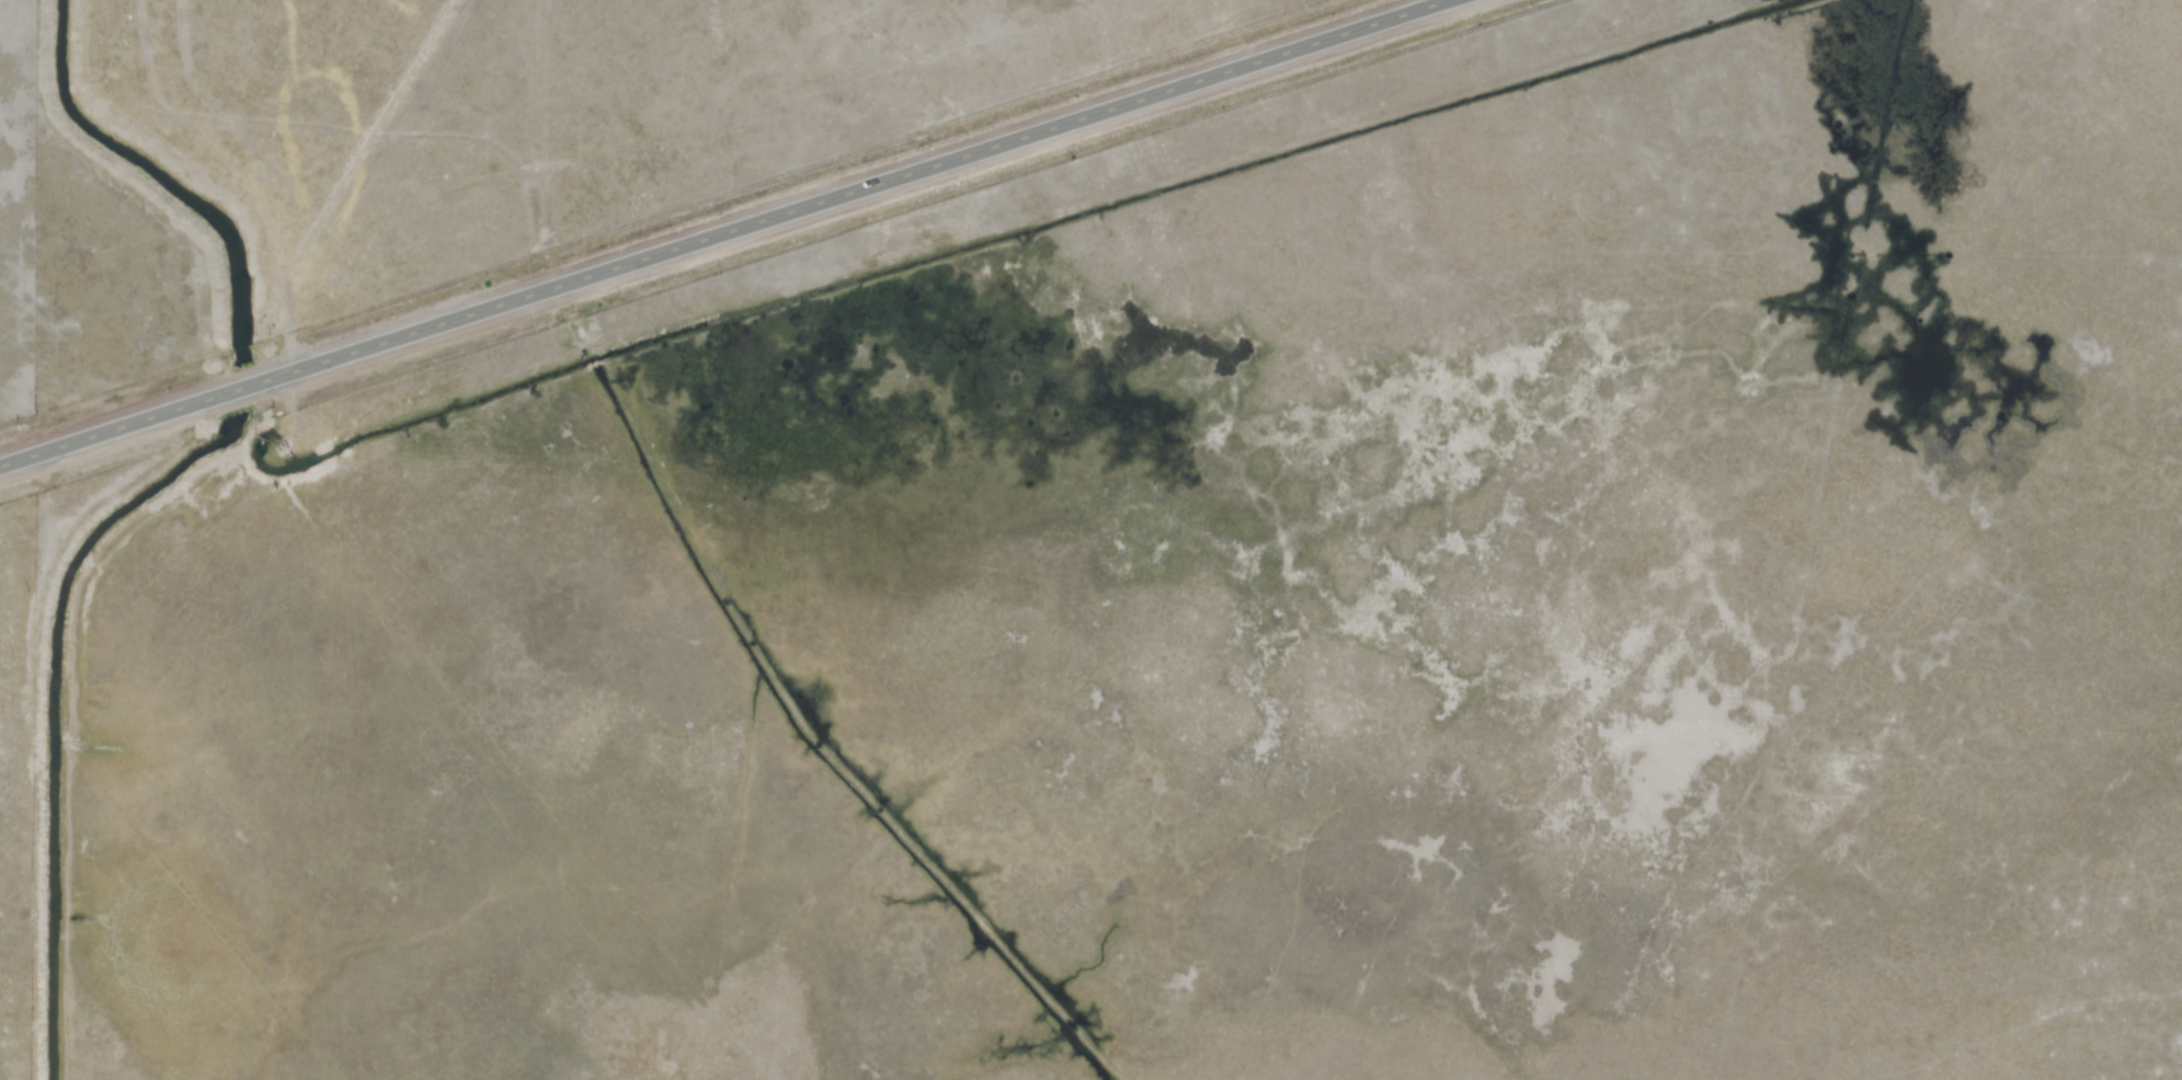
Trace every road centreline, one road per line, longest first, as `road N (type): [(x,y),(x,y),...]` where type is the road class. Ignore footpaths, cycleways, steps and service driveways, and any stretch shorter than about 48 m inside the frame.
road 1 (secondary): [(0,466),(1447,0)]

